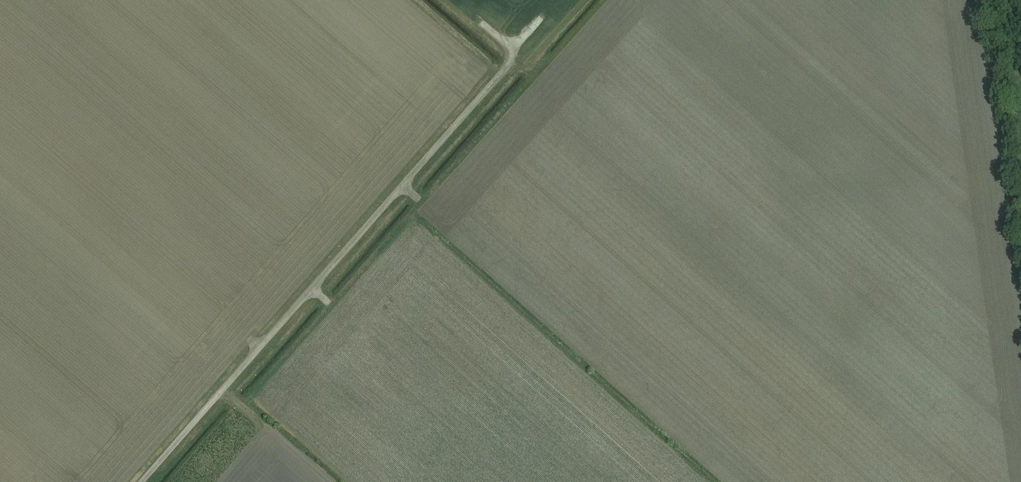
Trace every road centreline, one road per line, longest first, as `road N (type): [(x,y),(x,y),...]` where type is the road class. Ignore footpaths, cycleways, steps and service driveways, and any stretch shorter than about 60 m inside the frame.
road 1 (unclassified): [(144,481),(497,80)]

